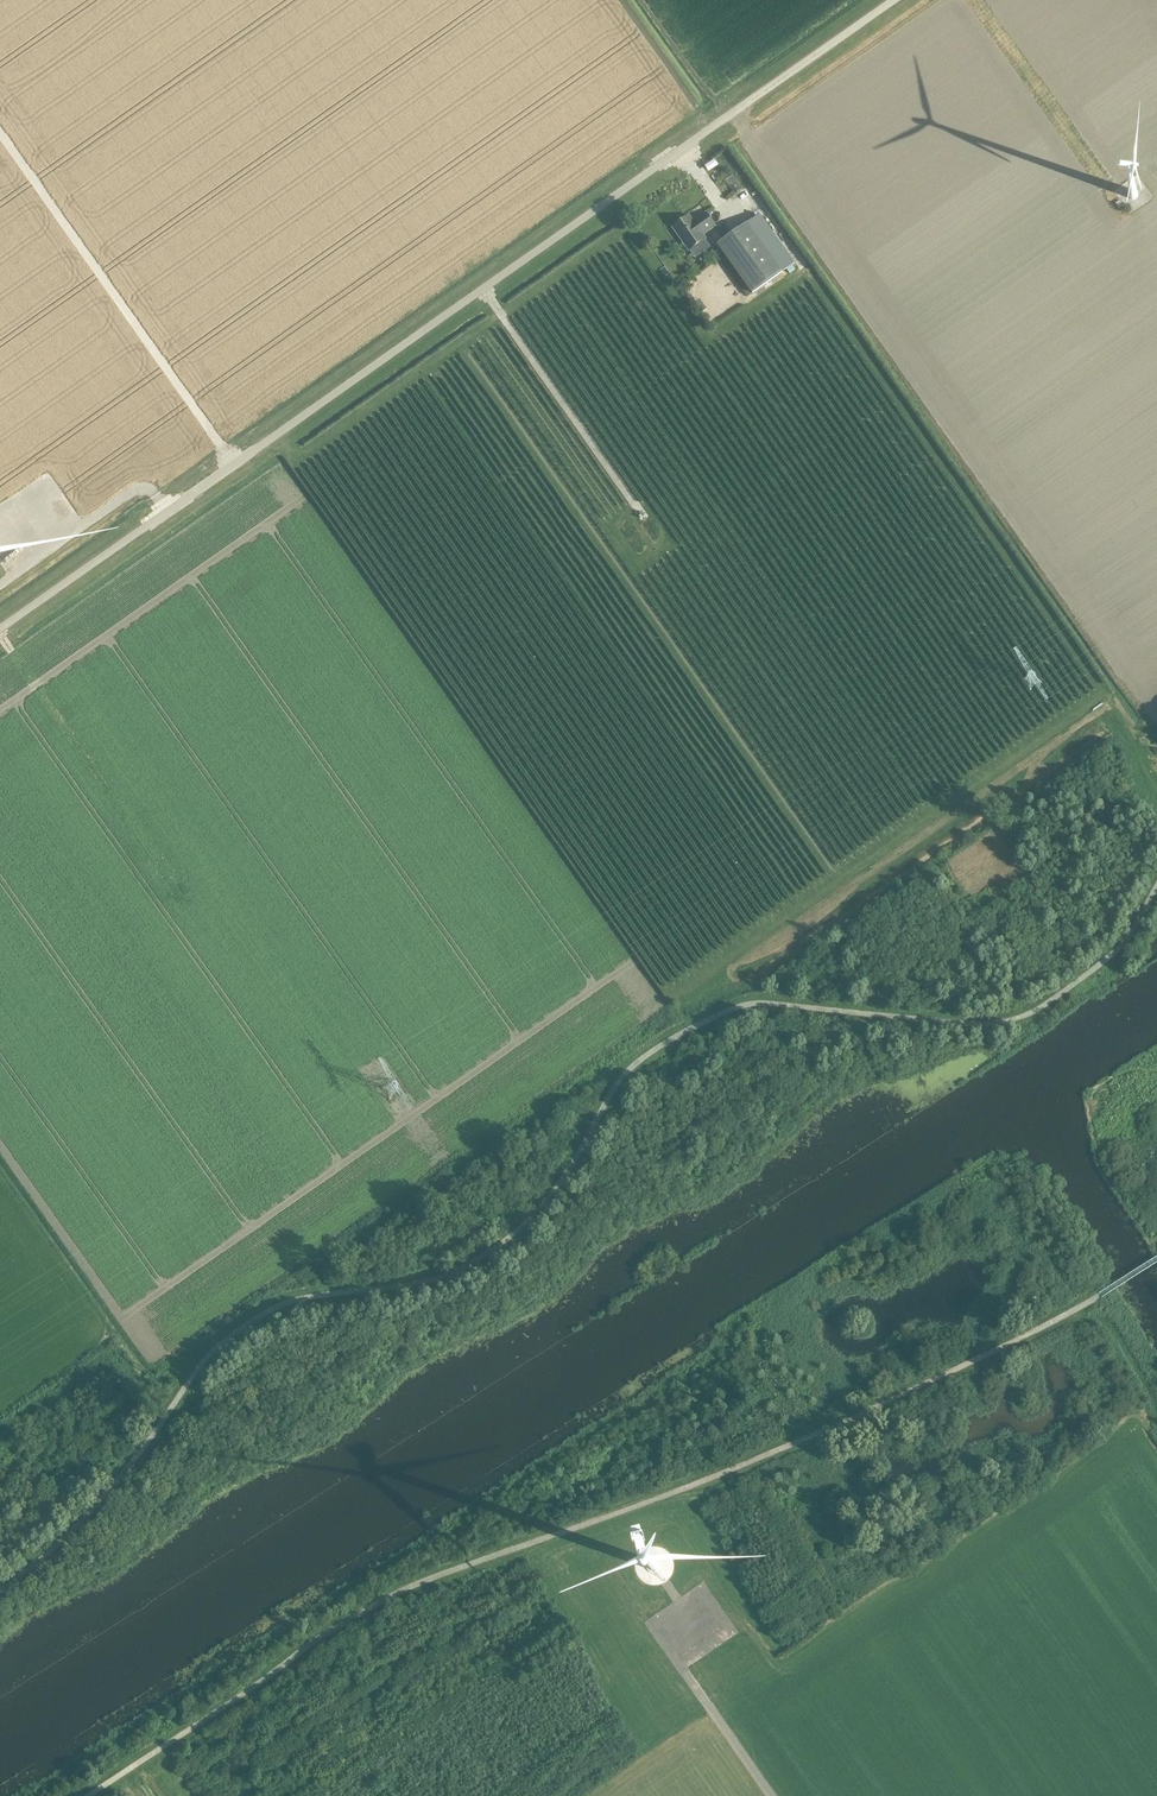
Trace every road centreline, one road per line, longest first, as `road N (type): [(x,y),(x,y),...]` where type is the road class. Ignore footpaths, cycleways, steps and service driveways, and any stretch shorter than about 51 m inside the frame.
road 1 (unclassified): [(881,0),(0,630)]
road 2 (track): [(1156,1416),(1104,1321),(1055,1324)]

